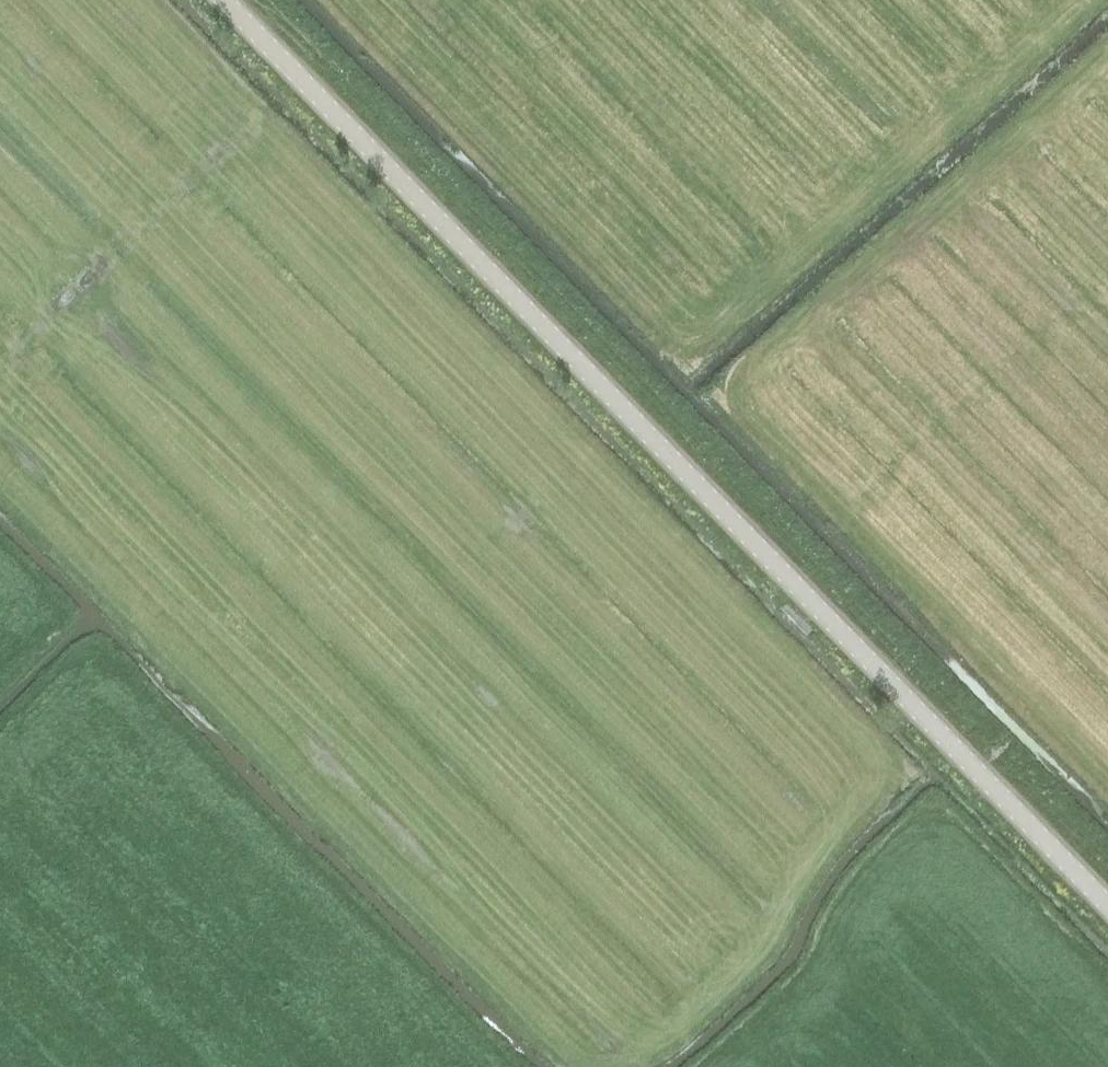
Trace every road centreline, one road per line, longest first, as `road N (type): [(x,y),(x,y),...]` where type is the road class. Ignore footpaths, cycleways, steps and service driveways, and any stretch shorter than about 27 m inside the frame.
road 1 (tertiary): [(1107,905),(222,0)]

